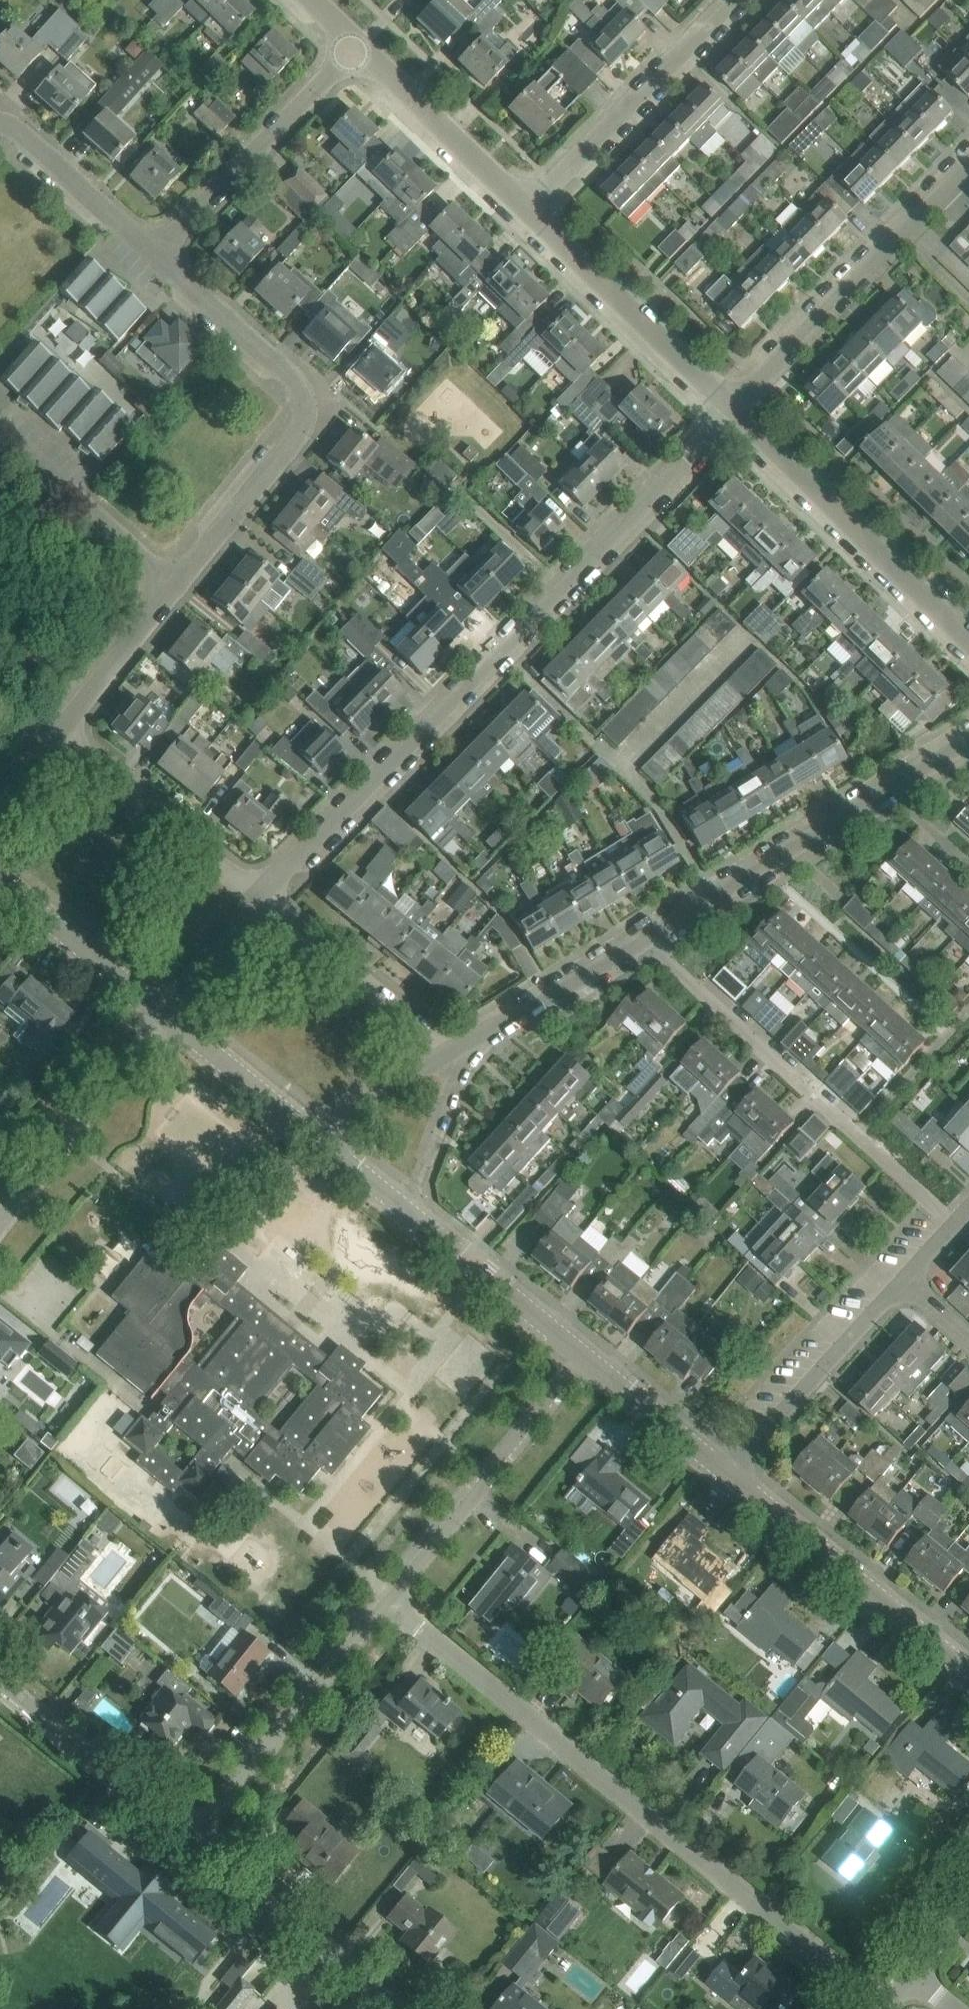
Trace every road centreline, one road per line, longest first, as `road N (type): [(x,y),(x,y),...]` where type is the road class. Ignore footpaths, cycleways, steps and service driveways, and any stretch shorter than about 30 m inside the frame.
road 1 (residential): [(261,895),(739,423)]
road 2 (residential): [(880,2008),(387,1599)]
road 3 (residential): [(172,571),(303,419),(303,395),(158,254)]
road 4 (residential): [(953,1224),(645,941)]
road 5 (residential): [(645,941),(968,746)]
road 6 (tertiary): [(582,1358),(307,1133)]
road 7 (residential): [(724,409),(968,167)]
road 8 (residential): [(968,635),(739,423)]
road 9 (tertiary): [(968,1675),(727,1477)]
road 10 (residential): [(387,1599),(189,1839)]
road 11 (residential): [(582,1358),(387,1599)]
road 12 (residential): [(529,209),(734,0)]
road 13 (residential): [(158,254),(355,46)]
road 14 (residential): [(724,409),(529,209)]
road 15 (unclassified): [(398,2008),(189,1839)]
road 16 (residential): [(261,895),(57,729)]
road 17 (residential): [(0,1219),(164,1015)]
road 18 (residential): [(727,1477),(901,1283)]
road 19 (residential): [(449,1059),(261,895)]
road 20 (unclassified): [(189,1839),(0,1682)]
road 21 (residential): [(529,209),(355,46)]
road 22 (residential): [(172,571),(0,418)]
road 23 (residential): [(158,254),(18,128),(0,125)]
road 24 (tertiary): [(157,1010),(0,879)]
road 25 (residential): [(472,1043),(645,941)]
road 26 (residential): [(57,729),(172,571)]
road 27 (tertiary): [(727,1477),(582,1358)]
road 28 (tertiary): [(307,1133),(164,1015)]
road 29 (residential): [(307,1133),(449,1059)]
road 30 (residential): [(157,1010),(261,895)]
road 31 (residential): [(426,1156),(472,1043)]

